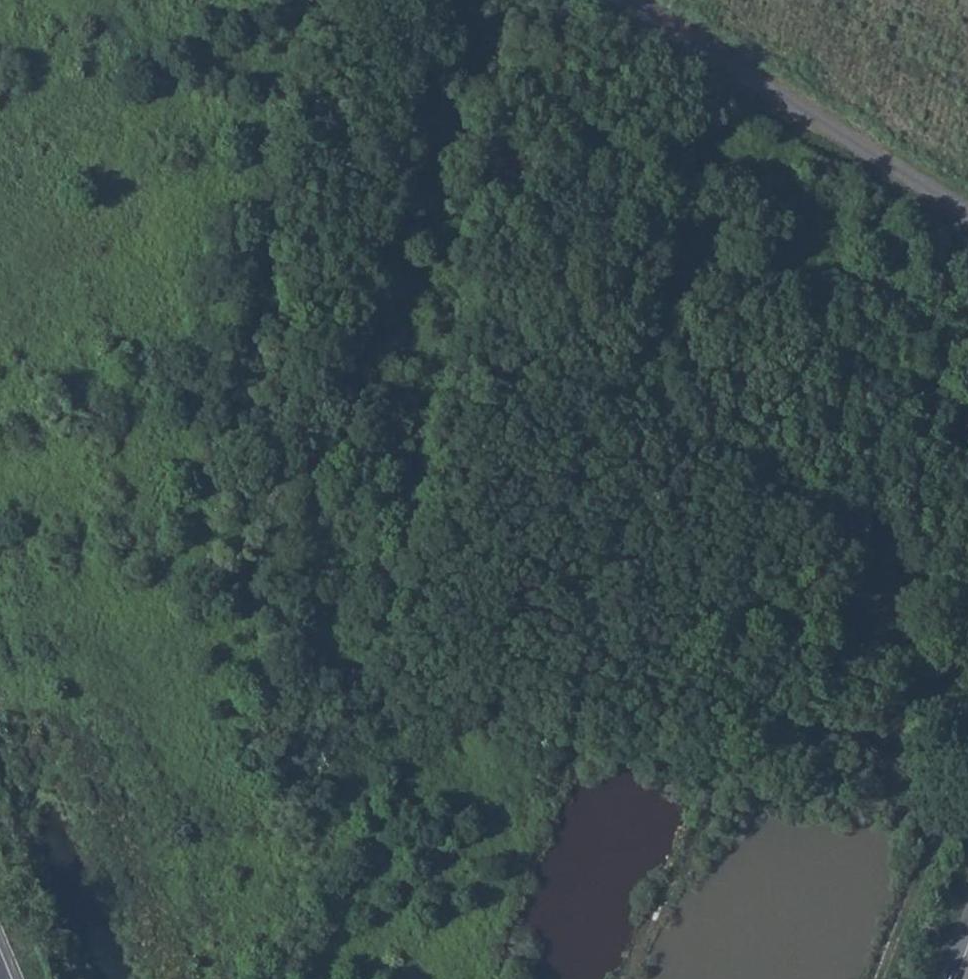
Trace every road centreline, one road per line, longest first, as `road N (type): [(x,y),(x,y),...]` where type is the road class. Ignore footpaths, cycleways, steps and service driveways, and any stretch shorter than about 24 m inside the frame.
road 1 (unclassified): [(967,214),(625,0)]

